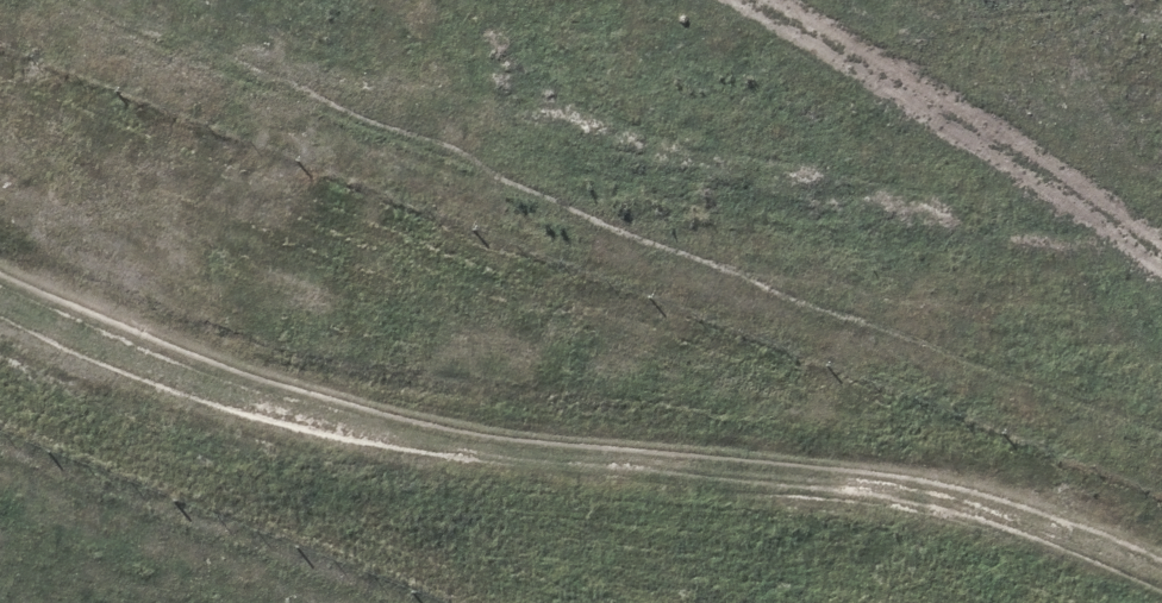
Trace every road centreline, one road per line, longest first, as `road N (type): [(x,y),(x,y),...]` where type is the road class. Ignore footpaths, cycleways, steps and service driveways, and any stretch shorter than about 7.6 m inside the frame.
road 1 (track): [(1161,537),(917,477),(587,411),(319,401),(0,262)]
road 2 (track): [(0,307),(144,375),(392,453),(1096,567),(1161,596)]

